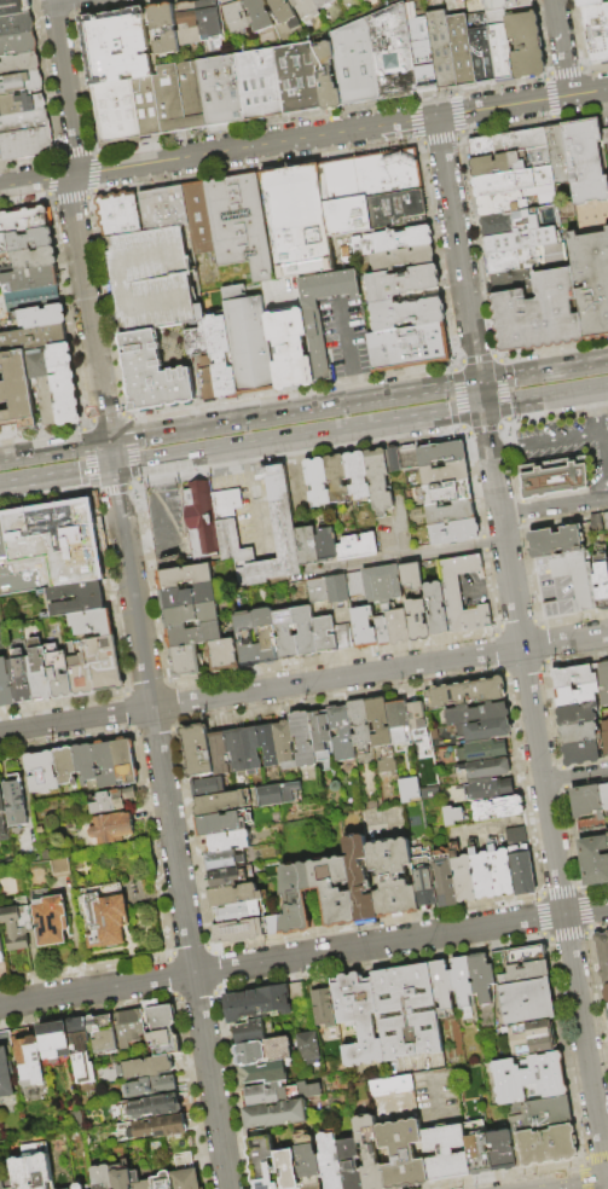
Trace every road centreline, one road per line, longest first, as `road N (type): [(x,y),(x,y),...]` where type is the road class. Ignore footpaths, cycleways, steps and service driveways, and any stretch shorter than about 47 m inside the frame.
road 1 (residential): [(229,1188),(112,468)]
road 2 (residential): [(607,907),(0,1005)]
road 3 (residential): [(607,635),(0,732)]
road 4 (residential): [(522,648),(607,1179)]
road 5 (residential): [(109,441),(70,198),(76,152),(52,0)]
road 6 (residential): [(436,118),(0,188)]
road 7 (trunk): [(112,468),(483,408)]
road 8 (residential): [(436,118),(479,382)]
road 9 (residential): [(483,408),(522,648)]
road 10 (trunk): [(479,382),(286,412)]
road 11 (trunk): [(286,412),(109,441)]
road 12 (residential): [(569,97),(436,118)]
road 13 (trunk): [(607,361),(479,382)]
road 14 (trunk): [(483,408),(607,388)]

